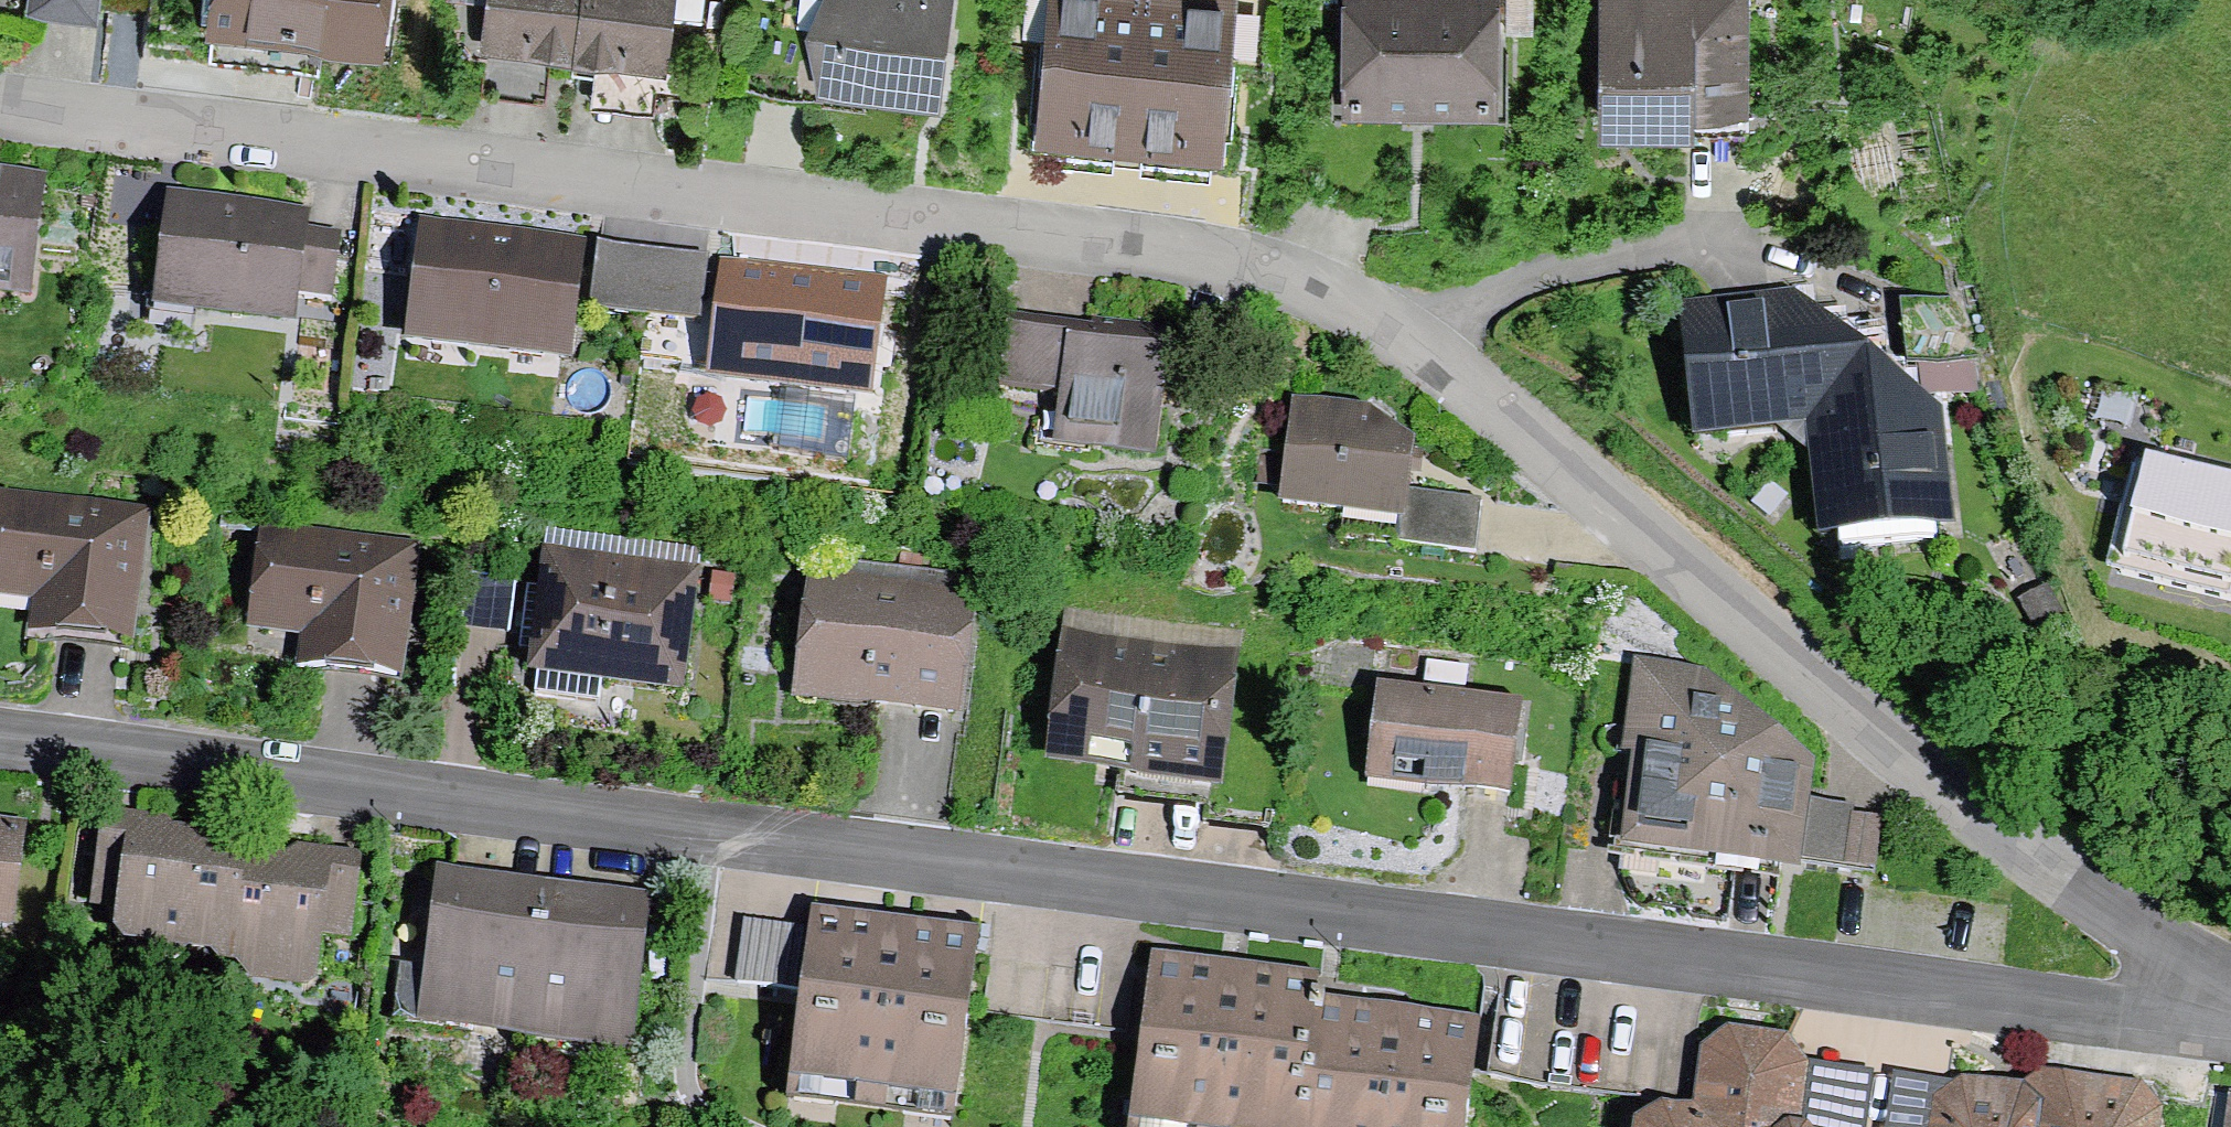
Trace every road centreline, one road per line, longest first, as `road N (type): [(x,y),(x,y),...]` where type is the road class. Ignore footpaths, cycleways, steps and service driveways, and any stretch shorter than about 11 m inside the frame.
road 1 (residential): [(2230,1010),(1636,540),(1419,344),(1316,286),(1147,247),(0,110)]
road 2 (residential): [(0,738),(2230,1026)]

